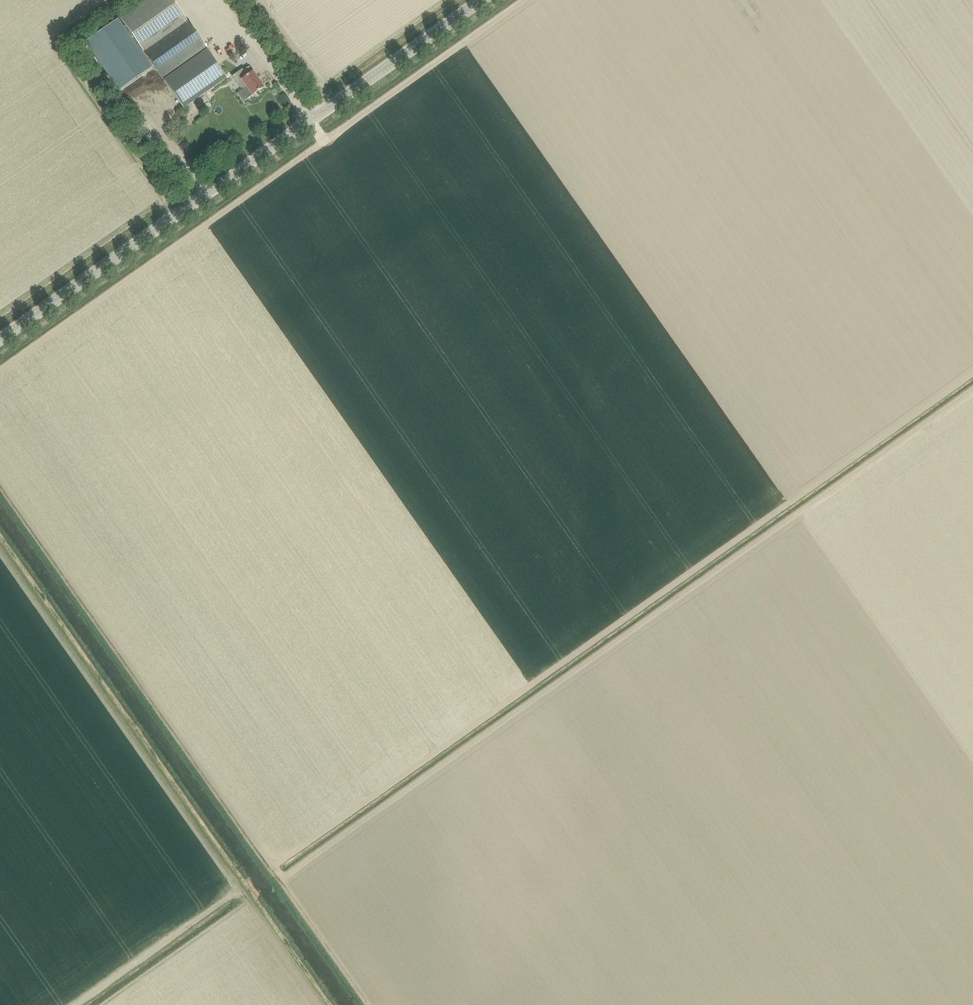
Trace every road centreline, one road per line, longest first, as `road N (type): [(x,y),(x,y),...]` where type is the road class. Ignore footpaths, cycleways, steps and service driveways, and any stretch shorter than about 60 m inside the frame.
road 1 (track): [(972,390),(284,878)]
road 2 (unclassified): [(0,340),(482,0)]

